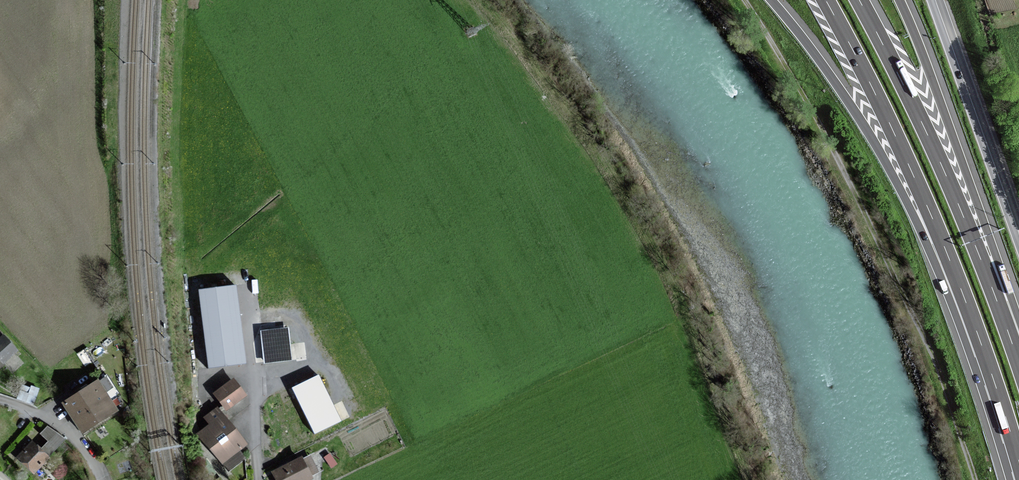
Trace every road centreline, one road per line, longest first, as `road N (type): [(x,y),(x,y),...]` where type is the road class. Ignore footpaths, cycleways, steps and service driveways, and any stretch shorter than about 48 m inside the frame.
road 1 (track): [(745,0),(813,113),(925,338),(974,479)]
road 2 (motorway): [(1018,364),(939,160),(859,0)]
road 3 (motorway): [(1018,348),(900,0)]
road 4 (motorway): [(772,0),(846,98),(967,304)]
road 5 (motorway): [(825,0),(893,131),(967,304)]
road 6 (primary): [(935,0),(1018,233)]
road 7 (motorway): [(967,304),(1018,462)]

